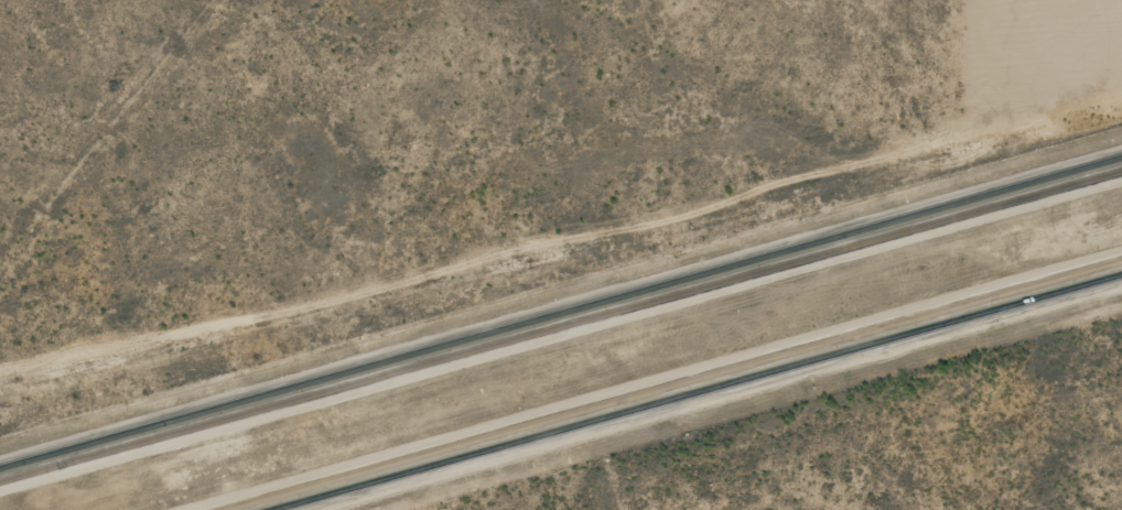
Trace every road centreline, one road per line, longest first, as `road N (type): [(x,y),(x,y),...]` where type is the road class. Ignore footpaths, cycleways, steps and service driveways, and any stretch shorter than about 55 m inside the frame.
road 1 (primary): [(1121,168),(0,478)]
road 2 (primary): [(240,509),(1121,266)]

